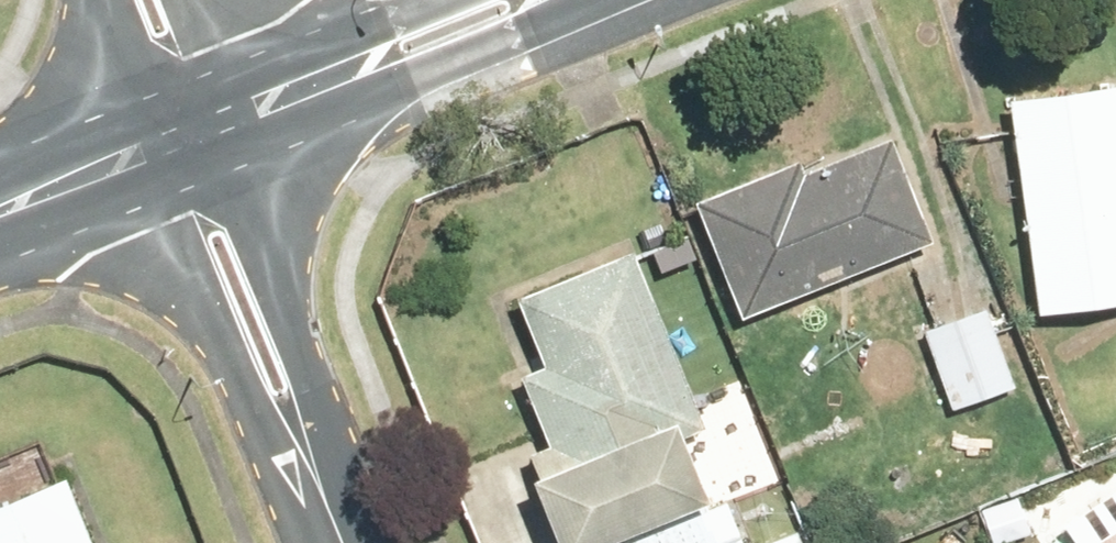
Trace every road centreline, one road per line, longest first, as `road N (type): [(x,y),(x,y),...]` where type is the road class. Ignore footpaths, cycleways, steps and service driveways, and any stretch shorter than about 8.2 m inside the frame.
road 1 (residential): [(194,134),(362,542)]
road 2 (tertiary): [(194,134),(525,0)]
road 3 (tertiary): [(0,212),(194,134)]
road 4 (residential): [(141,0),(194,134)]

